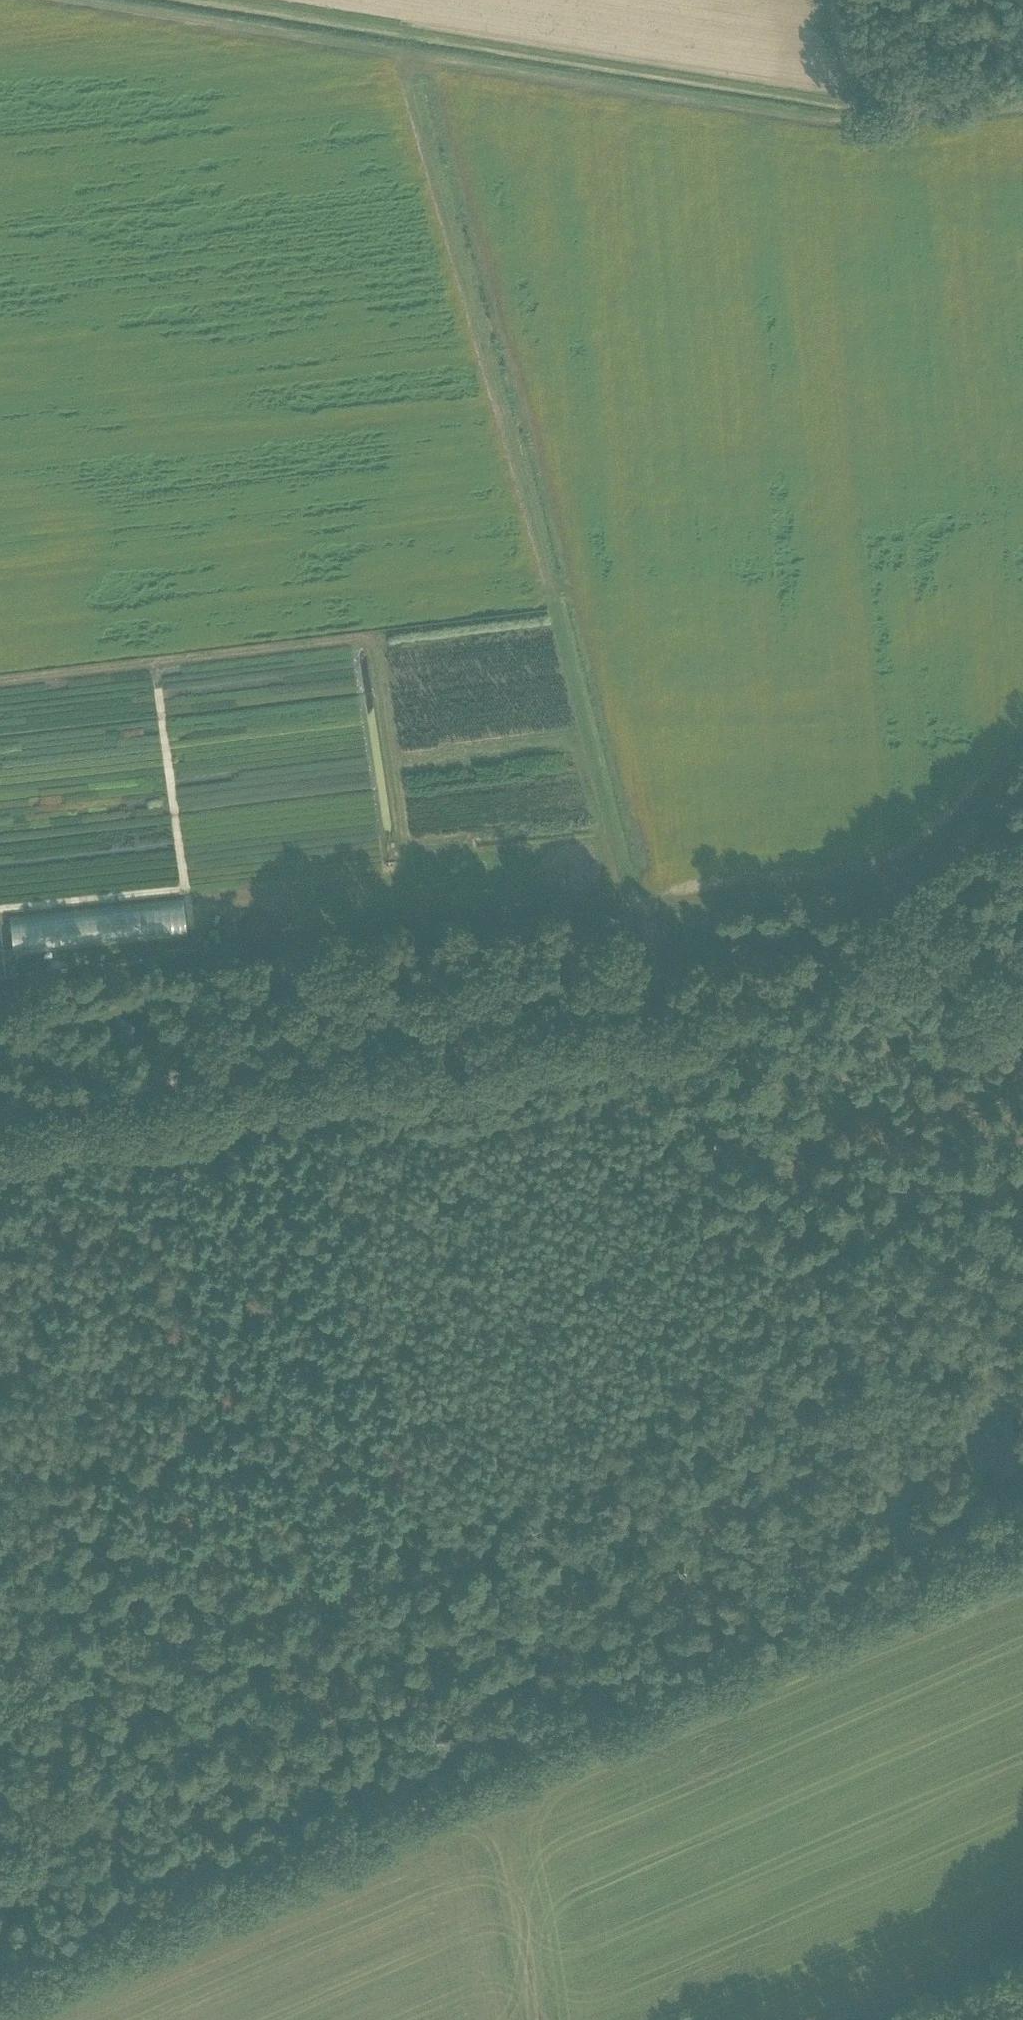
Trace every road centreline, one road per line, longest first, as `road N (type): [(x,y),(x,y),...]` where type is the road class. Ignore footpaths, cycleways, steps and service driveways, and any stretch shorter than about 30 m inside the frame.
road 1 (track): [(1022,998),(742,1009),(431,1044),(0,1113)]

